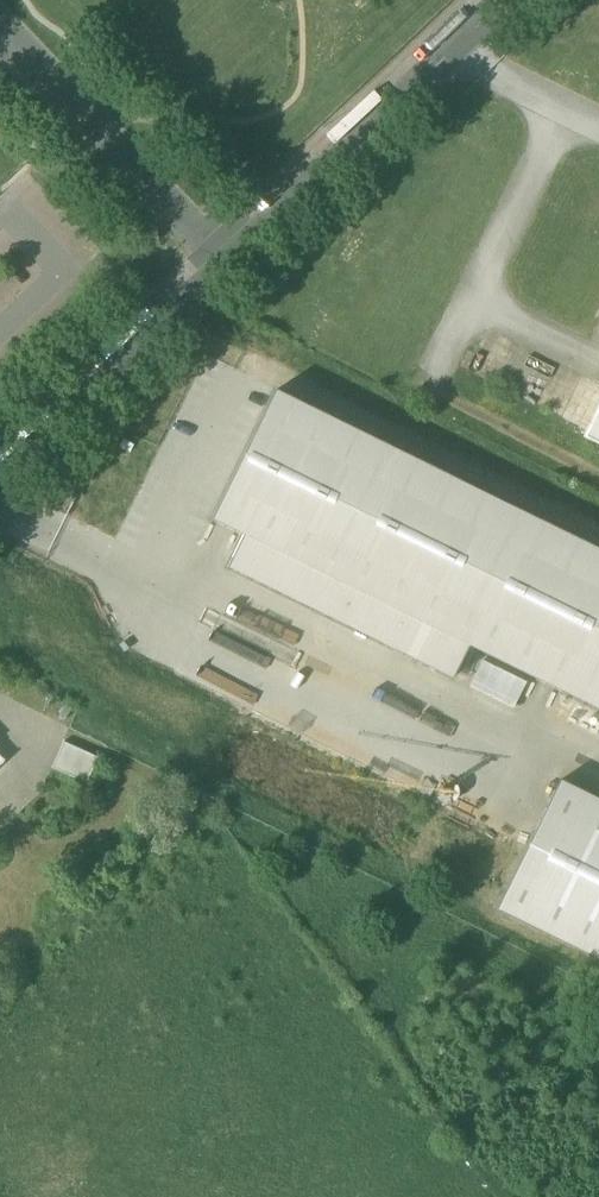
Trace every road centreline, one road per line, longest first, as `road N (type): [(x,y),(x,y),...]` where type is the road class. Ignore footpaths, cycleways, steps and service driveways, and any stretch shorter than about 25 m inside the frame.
road 1 (residential): [(496,0),(0,476)]

